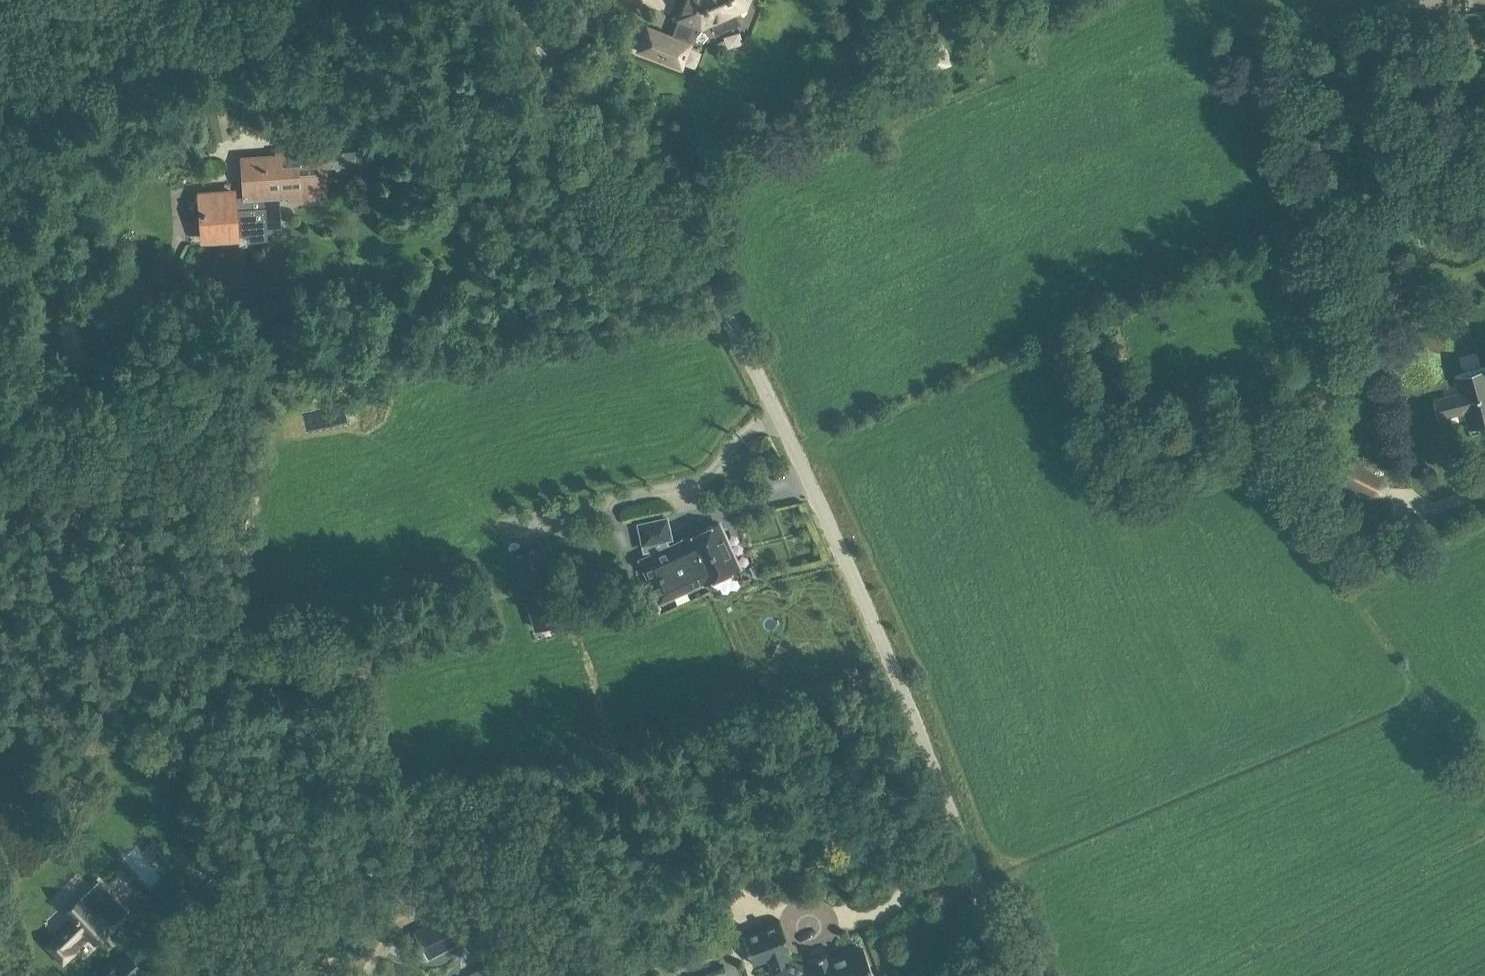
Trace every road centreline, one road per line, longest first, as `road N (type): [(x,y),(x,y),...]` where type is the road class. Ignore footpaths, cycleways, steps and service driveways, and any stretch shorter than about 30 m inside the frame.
road 1 (unclassified): [(1009,975),(940,785),(805,474),(712,287),(531,0)]

